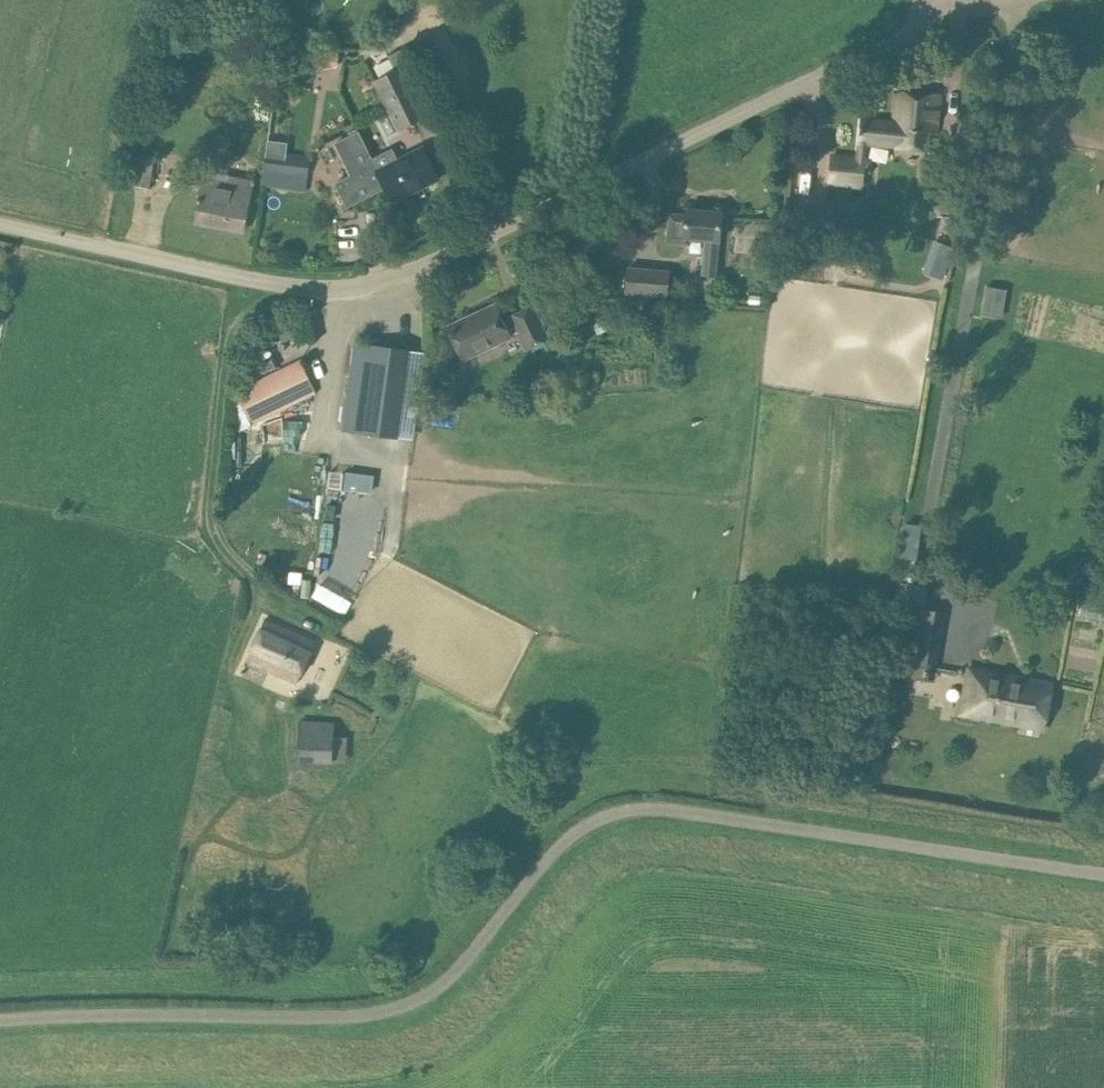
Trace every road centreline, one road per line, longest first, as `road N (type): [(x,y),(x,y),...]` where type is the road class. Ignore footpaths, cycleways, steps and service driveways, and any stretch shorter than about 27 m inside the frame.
road 1 (unclassified): [(0,1023),(145,1015),(305,1021),(402,1005),(450,972),(547,857),(584,828),(627,814),(1103,879)]
road 2 (unclassified): [(917,29),(463,241),(381,266),(316,276),(196,272),(0,221)]
road 3 (residential): [(999,5),(920,536),(935,577)]

